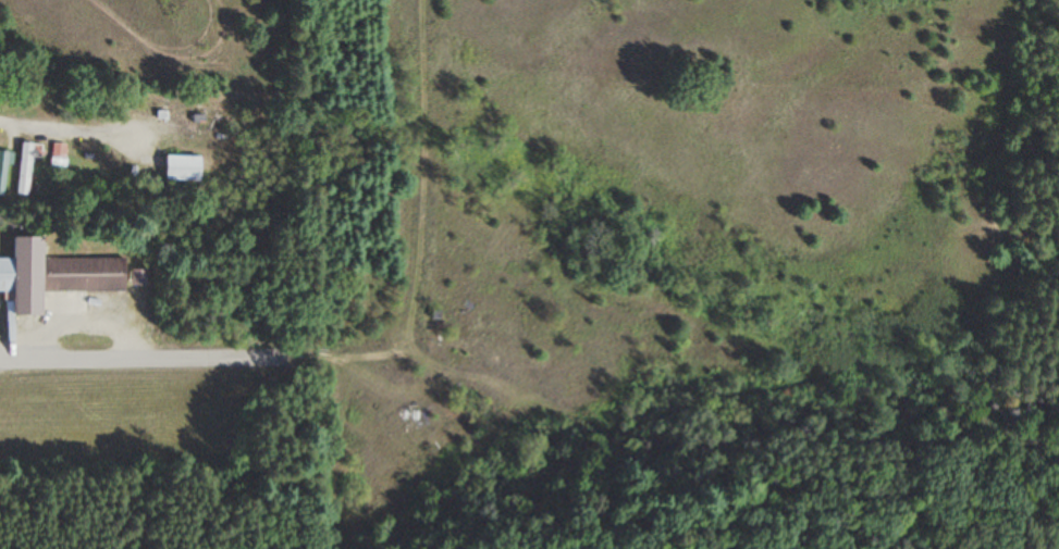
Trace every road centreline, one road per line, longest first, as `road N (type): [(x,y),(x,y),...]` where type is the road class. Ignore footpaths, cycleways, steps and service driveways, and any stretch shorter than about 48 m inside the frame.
road 1 (residential): [(0,359),(313,355)]

